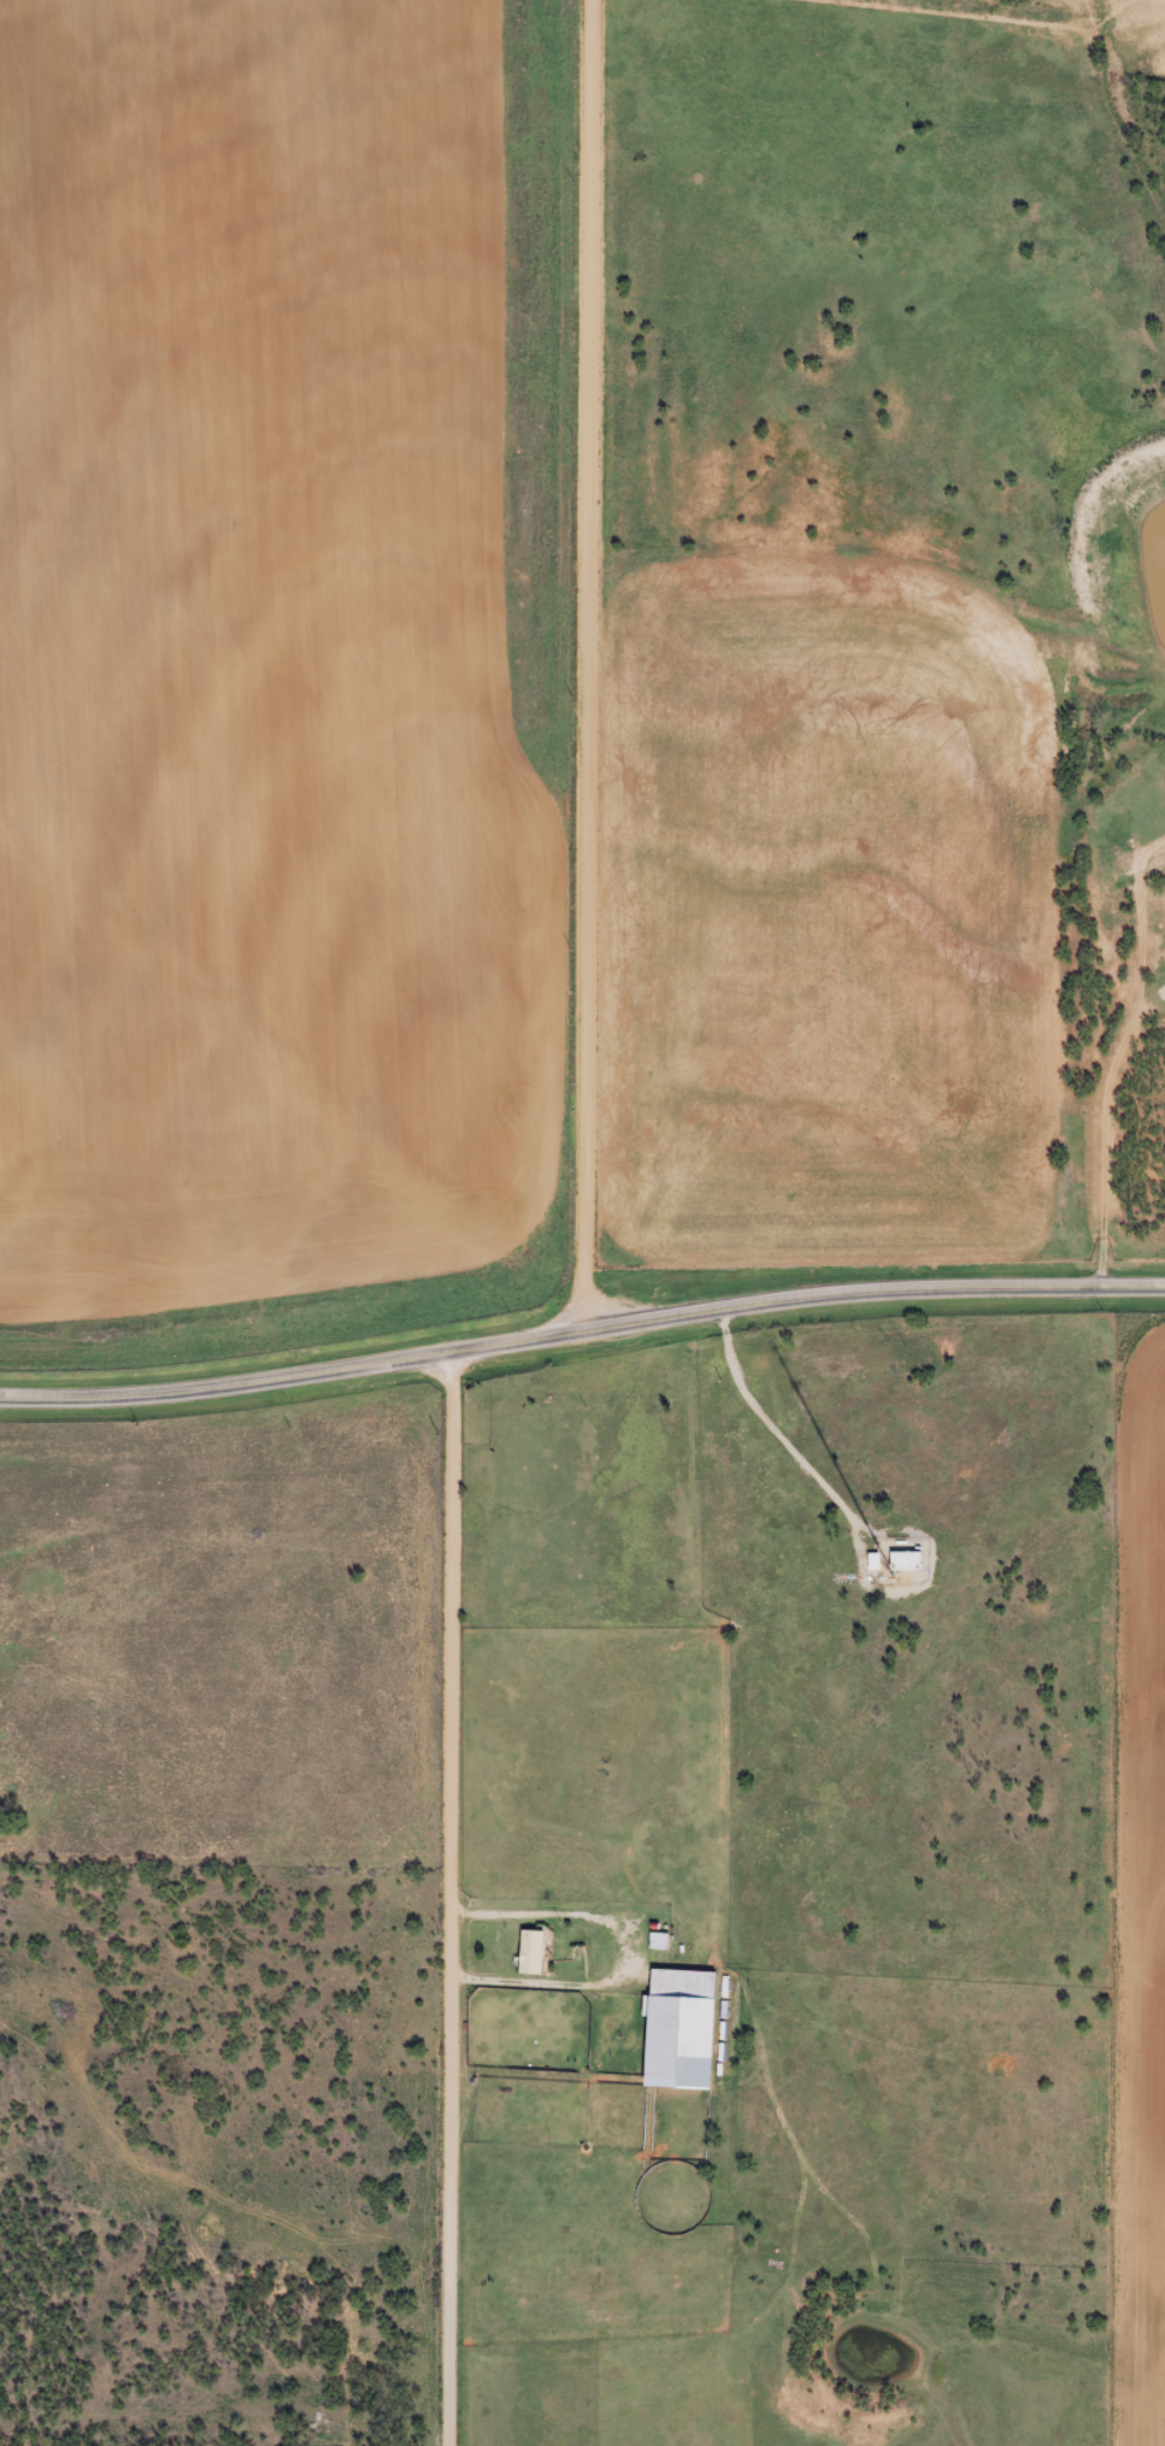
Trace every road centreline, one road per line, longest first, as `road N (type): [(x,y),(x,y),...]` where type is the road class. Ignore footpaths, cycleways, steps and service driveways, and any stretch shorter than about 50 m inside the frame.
road 1 (residential): [(587,1324),(590,0)]
road 2 (secondary): [(1164,1287),(852,1295),(587,1324),(211,1390),(0,1399)]
road 3 (residential): [(454,2445),(454,1351)]

